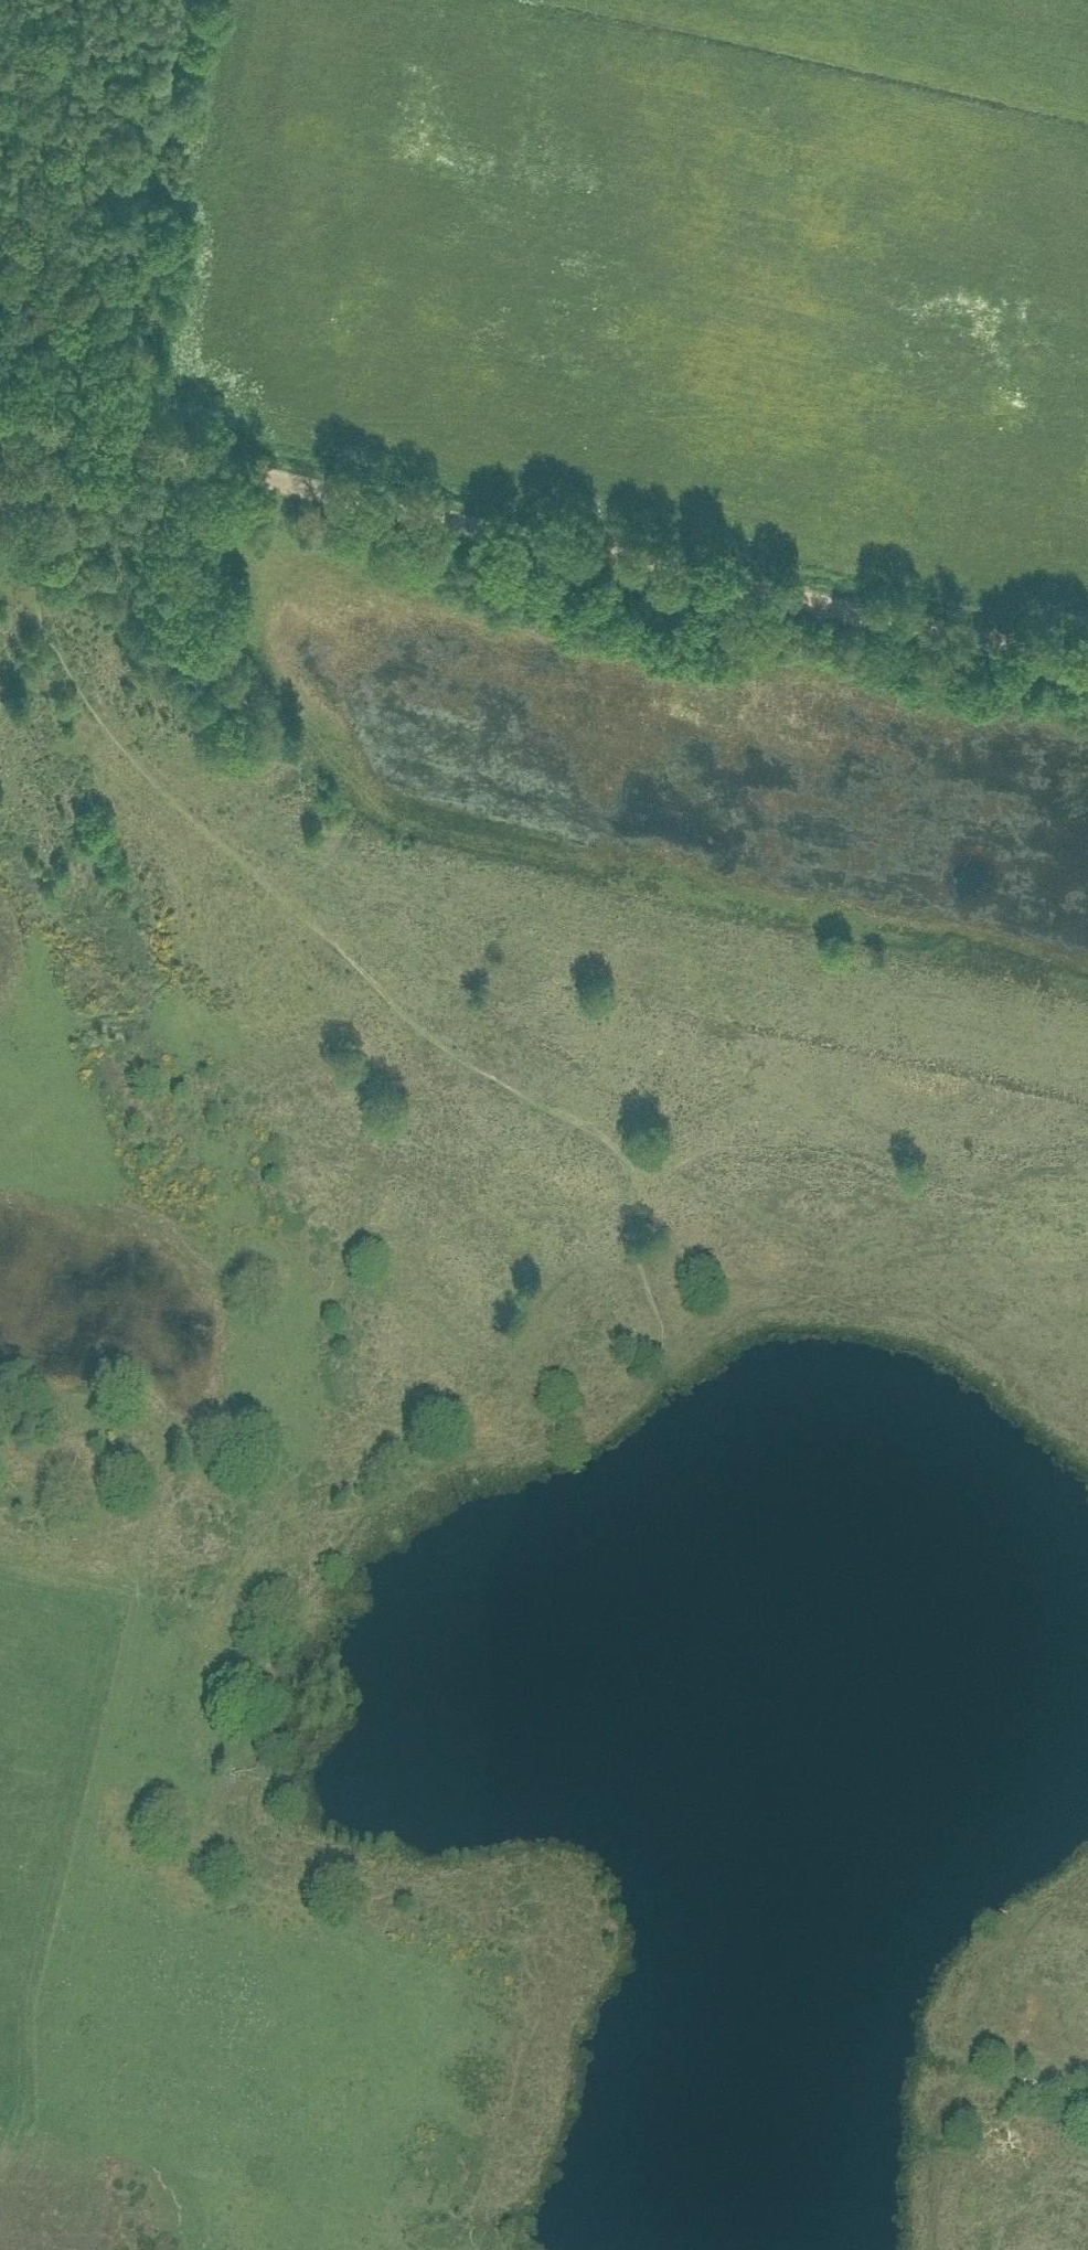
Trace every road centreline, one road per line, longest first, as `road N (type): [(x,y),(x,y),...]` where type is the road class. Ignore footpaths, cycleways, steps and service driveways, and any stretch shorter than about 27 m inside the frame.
road 1 (track): [(15,429),(1087,662)]

